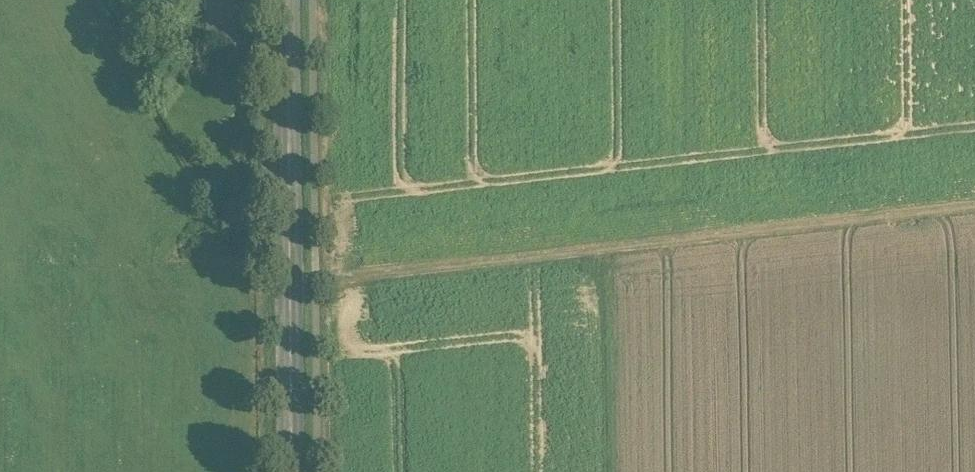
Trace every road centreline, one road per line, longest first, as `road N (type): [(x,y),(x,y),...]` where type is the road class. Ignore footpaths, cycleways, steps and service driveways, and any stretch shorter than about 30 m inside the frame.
road 1 (track): [(290,286),(974,209)]
road 2 (tertiary): [(293,471),(288,0)]
road 3 (track): [(609,250),(612,471)]

